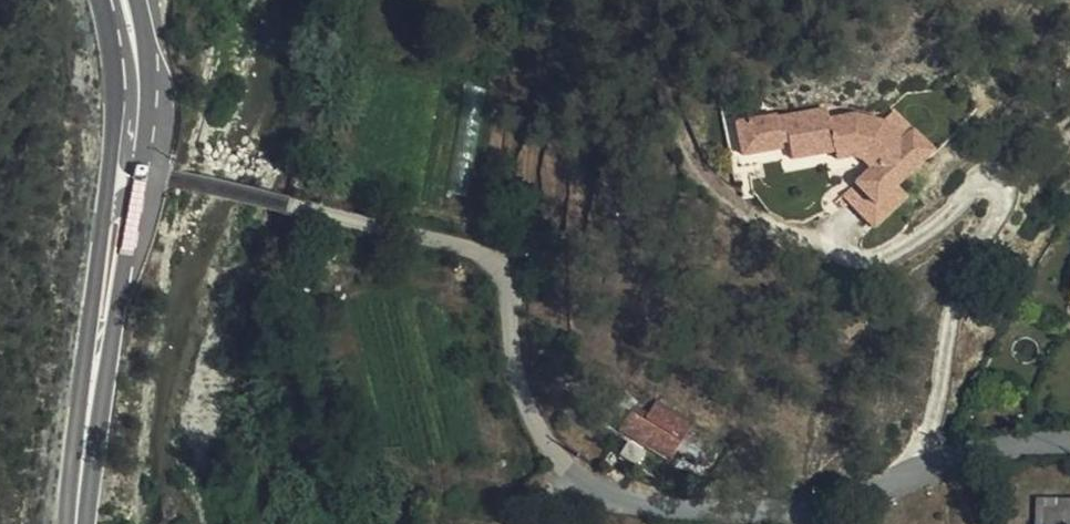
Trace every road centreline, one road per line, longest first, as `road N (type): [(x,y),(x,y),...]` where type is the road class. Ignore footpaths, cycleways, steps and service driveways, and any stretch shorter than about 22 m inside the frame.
road 1 (residential): [(1069,445),(987,452),(815,503),(701,511),(579,489),(552,458),(519,381),(497,265),(465,247),(126,168)]
road 2 (tertiary): [(126,168),(79,523)]
road 3 (tertiary): [(125,0),(137,87),(126,168)]

